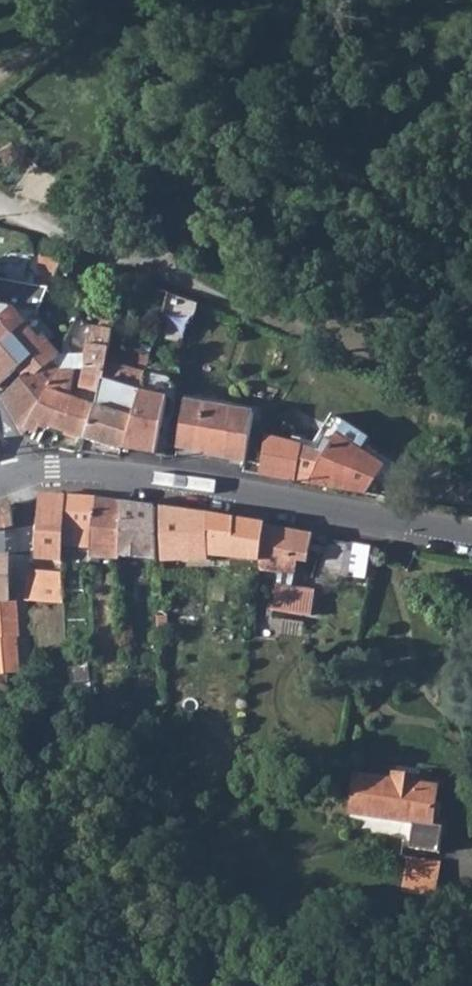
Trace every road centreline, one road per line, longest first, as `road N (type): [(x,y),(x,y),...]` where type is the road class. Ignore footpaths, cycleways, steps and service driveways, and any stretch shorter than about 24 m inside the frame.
road 1 (tertiary): [(22,474),(124,473),(471,536)]
road 2 (unclassified): [(0,209),(188,285)]

